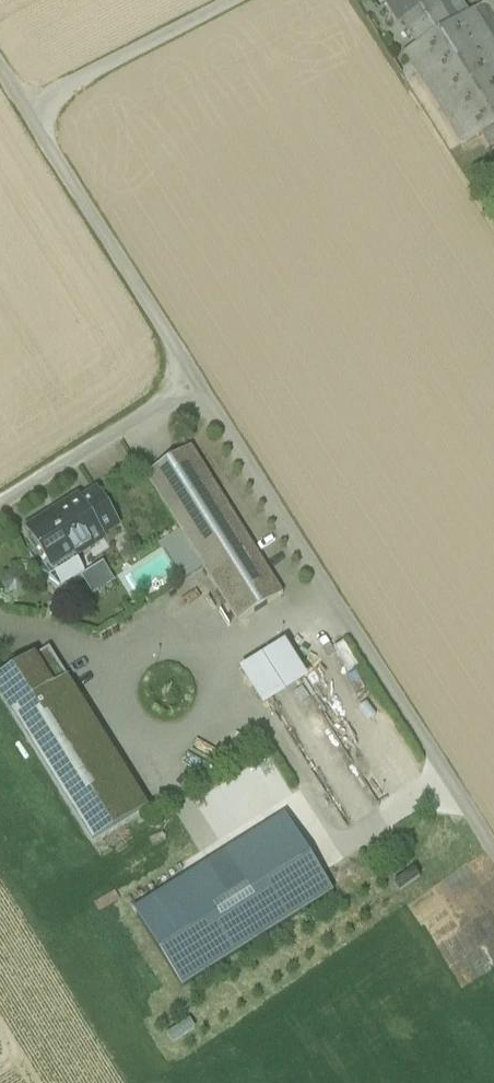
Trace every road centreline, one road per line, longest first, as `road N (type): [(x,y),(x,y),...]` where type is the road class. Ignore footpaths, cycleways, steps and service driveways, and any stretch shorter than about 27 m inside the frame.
road 1 (unclassified): [(493,853),(196,379)]
road 2 (unclassified): [(196,379),(25,105),(230,0)]
road 3 (unclassified): [(196,379),(0,504)]

